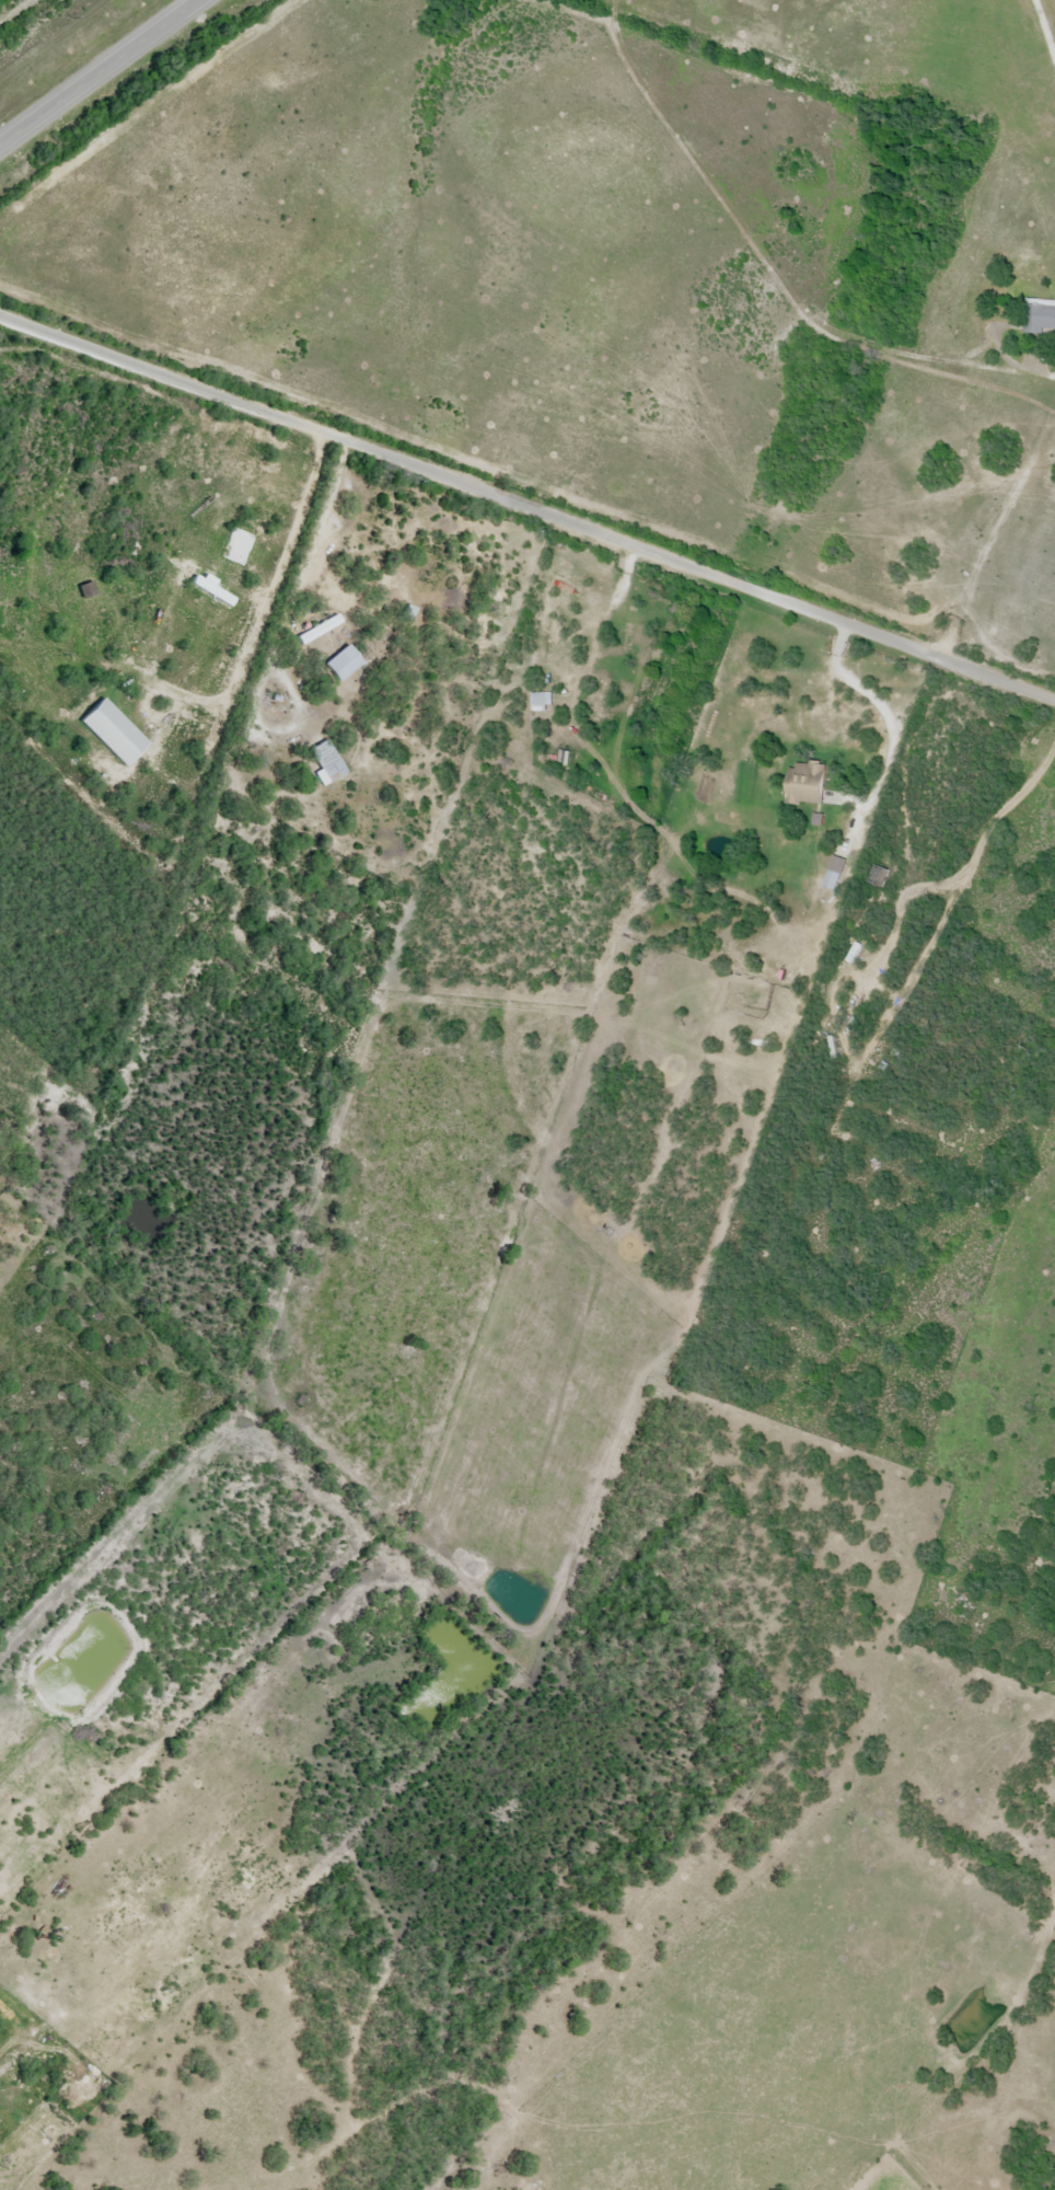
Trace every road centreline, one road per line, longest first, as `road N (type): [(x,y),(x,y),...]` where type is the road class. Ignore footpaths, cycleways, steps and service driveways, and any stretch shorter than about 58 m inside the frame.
road 1 (residential): [(1054,704),(0,317)]
road 2 (primary): [(199,0),(0,146)]

